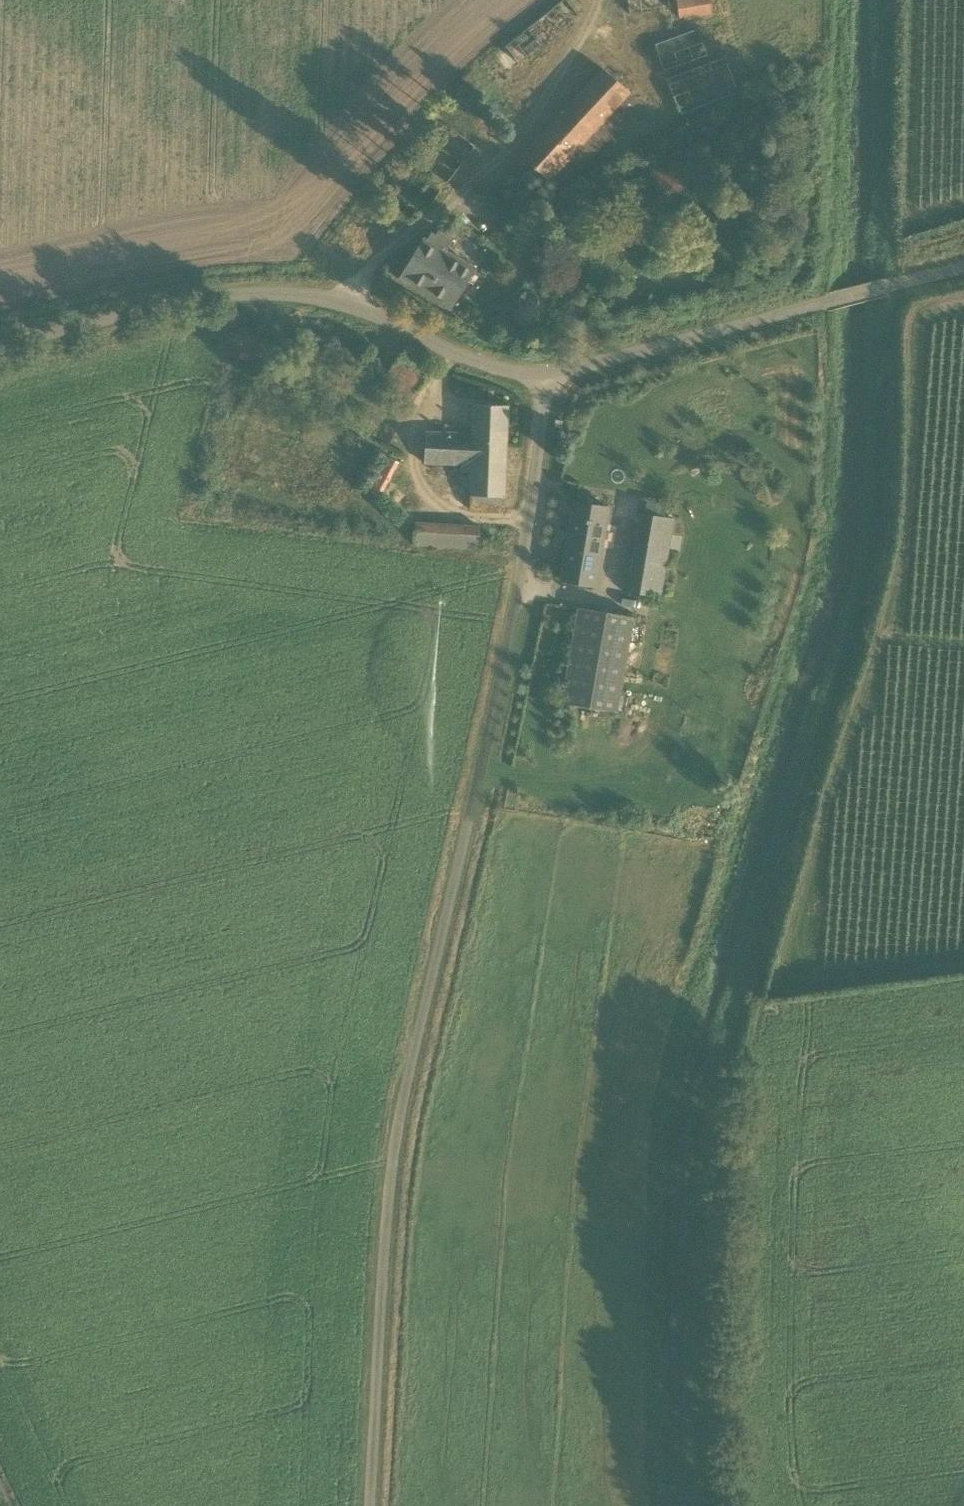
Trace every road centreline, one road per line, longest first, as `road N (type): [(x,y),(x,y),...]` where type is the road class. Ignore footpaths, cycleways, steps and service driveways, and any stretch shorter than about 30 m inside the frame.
road 1 (unclassified): [(374,1505),(400,1142),(517,618),(549,372)]
road 2 (unclassified): [(0,344),(249,293),(347,306)]
road 3 (unclassified): [(829,301),(549,372)]
road 4 (unclassified): [(549,372),(478,362),(347,306)]
road 5 (unclassified): [(829,301),(963,267)]

